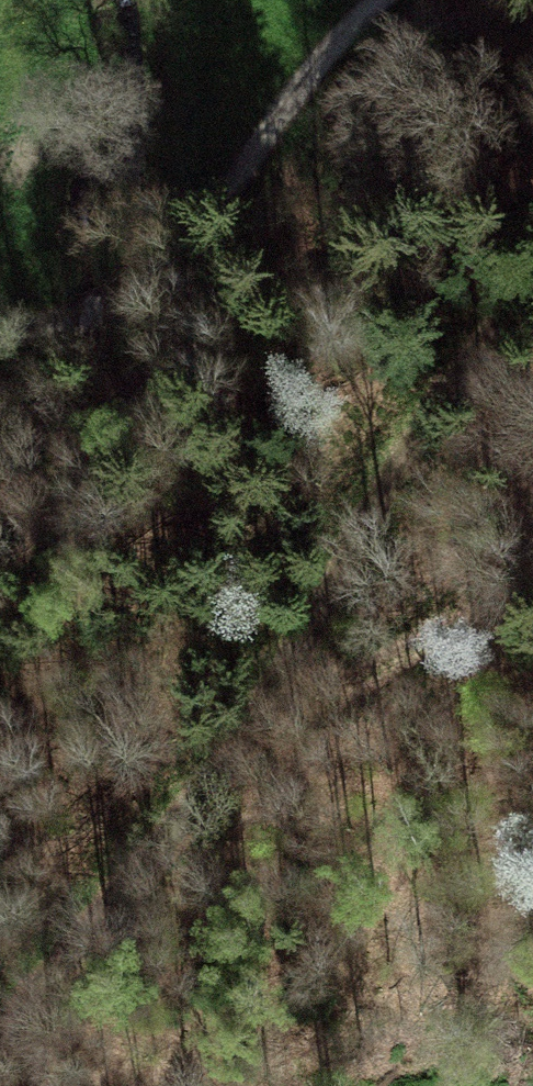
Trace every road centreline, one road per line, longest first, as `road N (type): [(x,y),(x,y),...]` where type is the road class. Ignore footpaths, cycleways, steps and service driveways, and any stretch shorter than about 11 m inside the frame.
road 1 (track): [(0,1041),(268,715),(378,494),(460,377),(532,292)]
road 2 (track): [(387,0),(290,100),(181,262),(150,295),(118,310),(0,337)]
road 3 (track): [(532,589),(268,715)]

